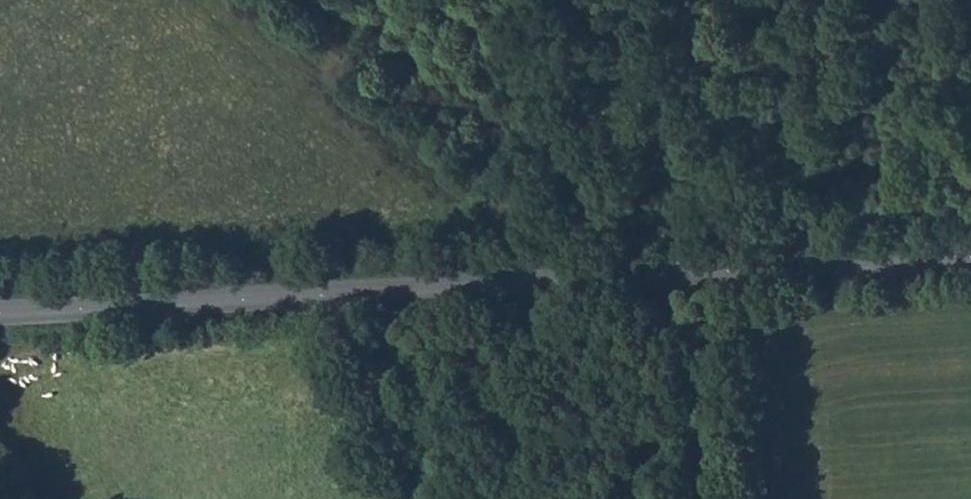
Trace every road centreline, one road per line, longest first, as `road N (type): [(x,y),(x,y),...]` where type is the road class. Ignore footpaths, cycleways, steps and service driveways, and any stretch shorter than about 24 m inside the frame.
road 1 (tertiary): [(0,314),(970,256)]

